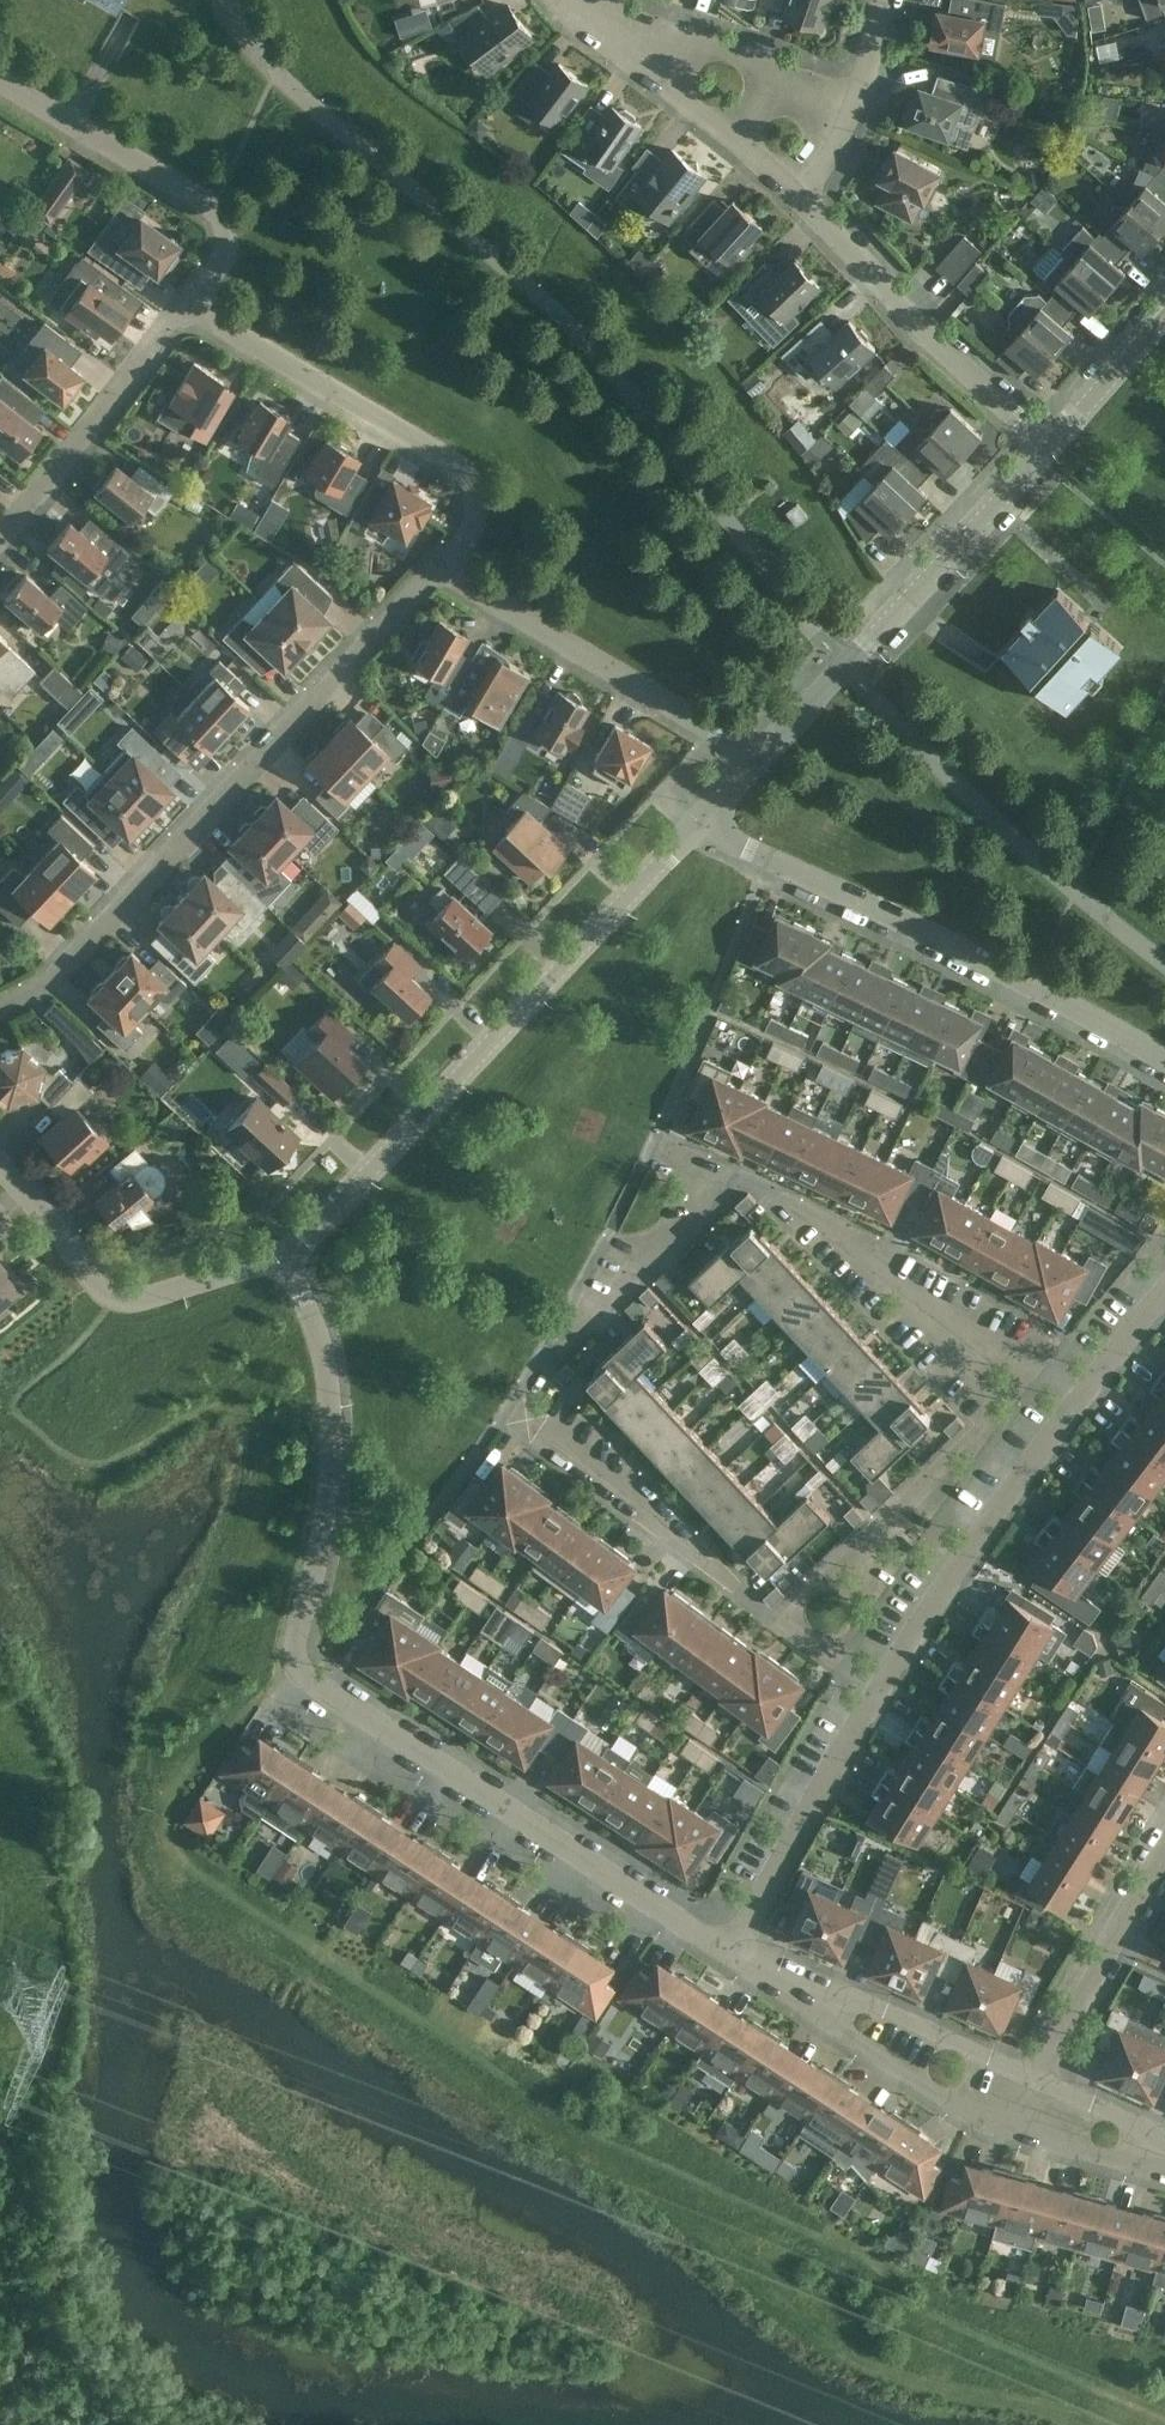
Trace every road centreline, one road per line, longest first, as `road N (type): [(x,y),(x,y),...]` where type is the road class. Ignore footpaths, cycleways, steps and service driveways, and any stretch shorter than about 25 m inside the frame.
road 1 (residential): [(729,1953),(309,1682),(296,1659),(298,1632),(320,1550),(328,1393),(289,1256)]
road 2 (residential): [(879,1692),(752,1602),(530,1411),(551,1350),(735,1174)]
road 3 (residential): [(0,1015),(59,982),(442,567)]
road 4 (residential): [(289,1256),(699,823)]
road 5 (residential): [(1164,1064),(699,823)]
road 6 (residential): [(442,567),(474,531),(473,483),(188,303)]
road 7 (residential): [(757,758),(1048,450)]
road 8 (residential): [(1071,1403),(777,1192),(735,1174)]
road 9 (residential): [(810,1996),(857,2042),(992,2123),(1164,2167)]
road 10 (residential): [(757,758),(442,567)]
road 11 (residential): [(188,303),(223,253),(226,235),(215,208),(0,80)]
road 12 (residential): [(879,1692),(1071,1403)]
road 13 (residential): [(289,1256),(136,1301),(116,1299),(0,1181)]
road 14 (residential): [(1048,450),(806,207)]
road 15 (residential): [(729,1953),(879,1692)]
road 16 (residential): [(0,537),(188,303)]
road 17 (residential): [(806,207),(737,140),(587,23)]
road 18 (residential): [(587,23),(636,23),(855,97)]
road 19 (residential): [(1034,2078),(1164,1855)]
road 20 (residential): [(1034,2078),(875,2011),(810,1996)]
road 21 (residential): [(1048,450),(1164,313)]
road 22 (residential): [(1164,2142),(1034,2078)]
road 23 (residential): [(1071,1403),(1164,1292)]

